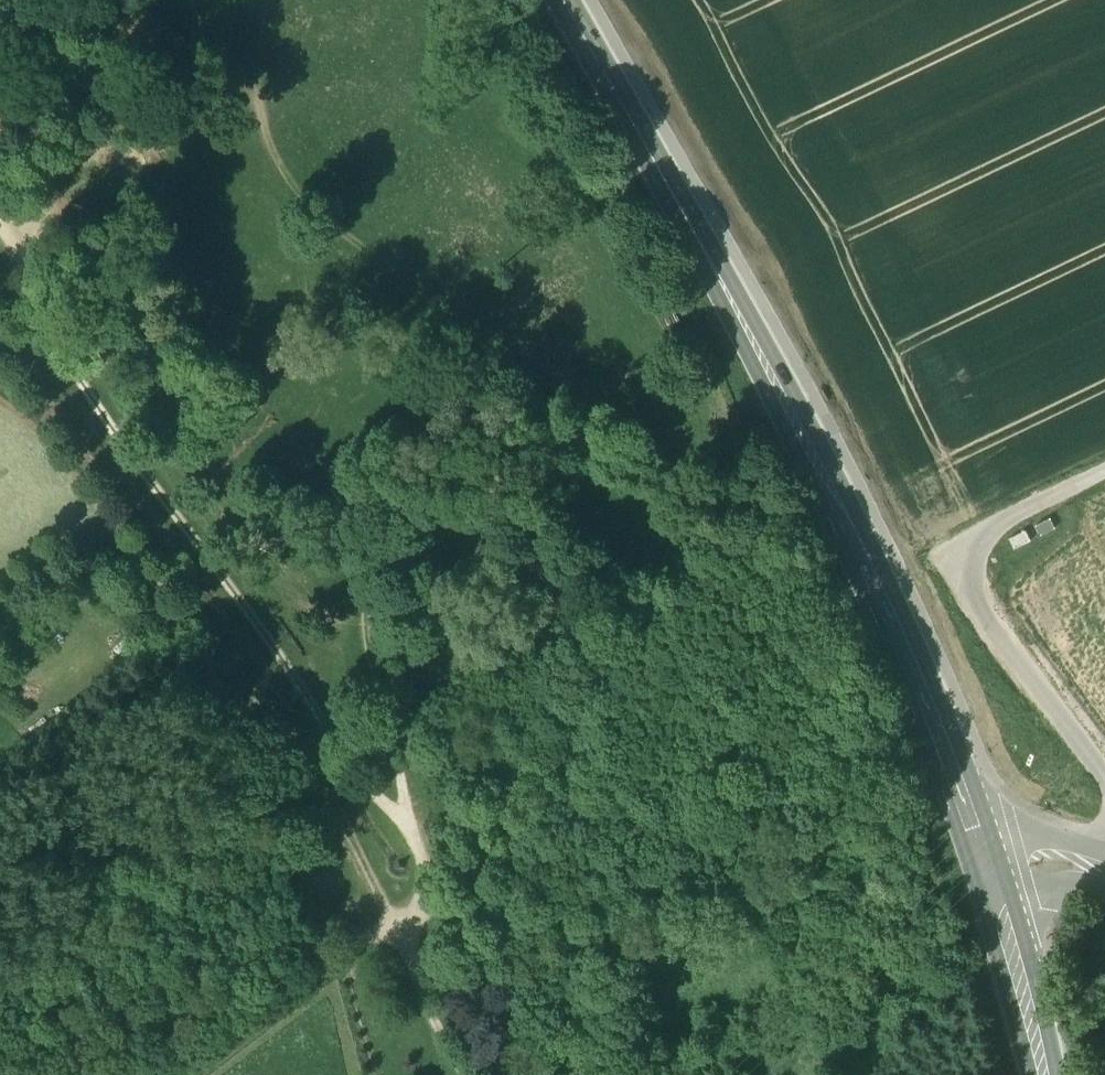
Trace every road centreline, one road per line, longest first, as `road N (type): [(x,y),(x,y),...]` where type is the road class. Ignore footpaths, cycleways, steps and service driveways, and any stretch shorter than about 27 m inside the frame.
road 1 (primary): [(1006,891),(829,476),(560,0)]
road 2 (primary): [(1053,1074),(1006,891)]

